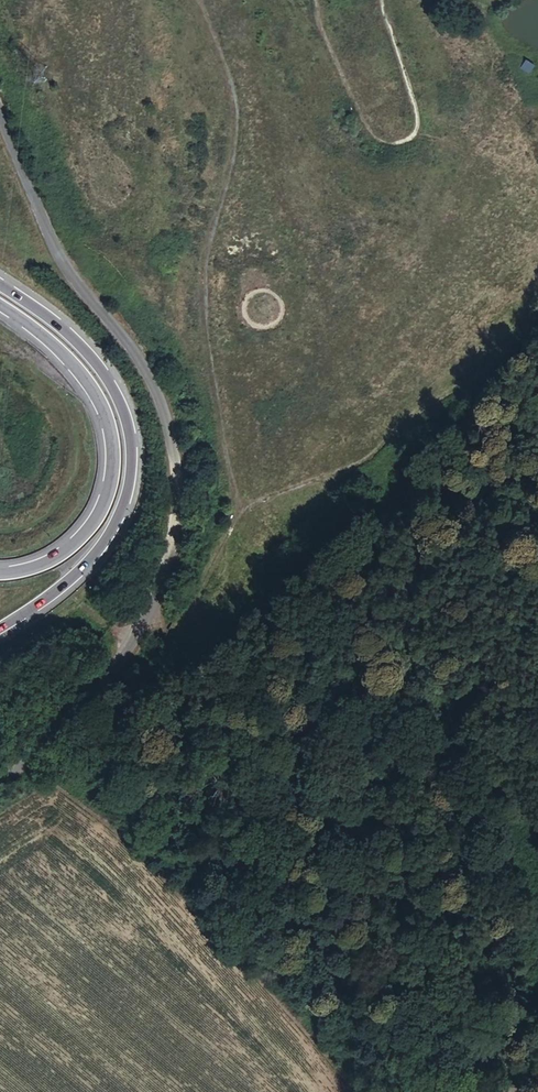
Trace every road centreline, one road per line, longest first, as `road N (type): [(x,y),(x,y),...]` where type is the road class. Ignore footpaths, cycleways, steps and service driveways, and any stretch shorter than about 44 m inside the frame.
road 1 (unclassified): [(0,778),(79,719),(125,656),(164,557),(173,469),(135,359),(58,260),(0,127)]
road 2 (trunk): [(0,625),(62,586),(110,533),(131,470),(117,393),(94,361),(0,286)]
road 3 (trunk): [(0,305),(91,386),(105,412),(114,465),(109,491),(81,538),(33,568),(0,574)]

